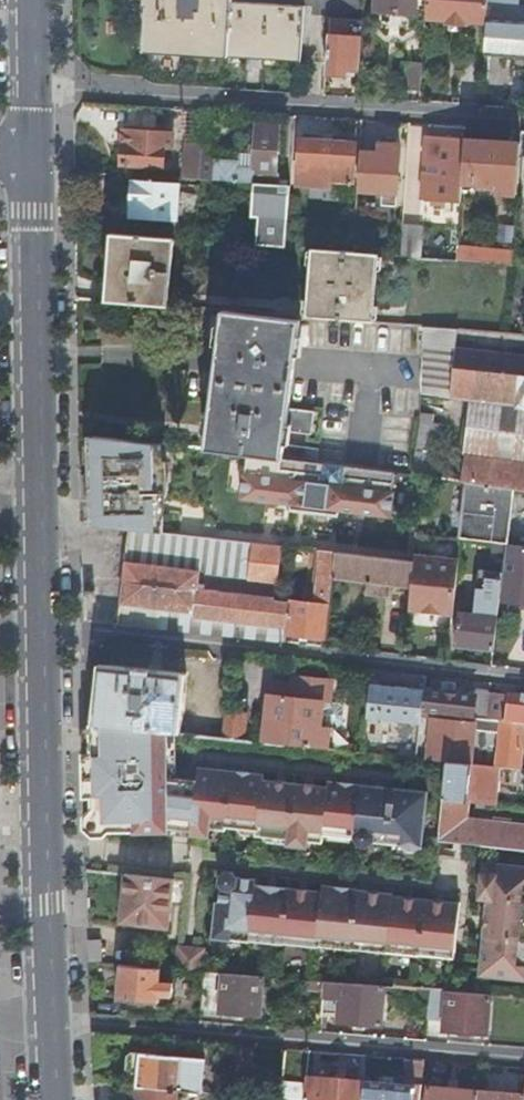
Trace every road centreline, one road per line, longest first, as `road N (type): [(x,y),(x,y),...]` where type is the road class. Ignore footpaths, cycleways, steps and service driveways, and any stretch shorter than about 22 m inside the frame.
road 1 (residential): [(523,118),(34,84)]
road 2 (residential): [(523,677),(44,624)]
road 3 (residential): [(54,1014),(523,1057)]
road 4 (secondary): [(40,486),(35,157)]
road 5 (secondary): [(47,820),(44,624)]
road 6 (secondary): [(54,1014),(47,820)]
road 7 (secondary): [(44,624),(40,486)]

